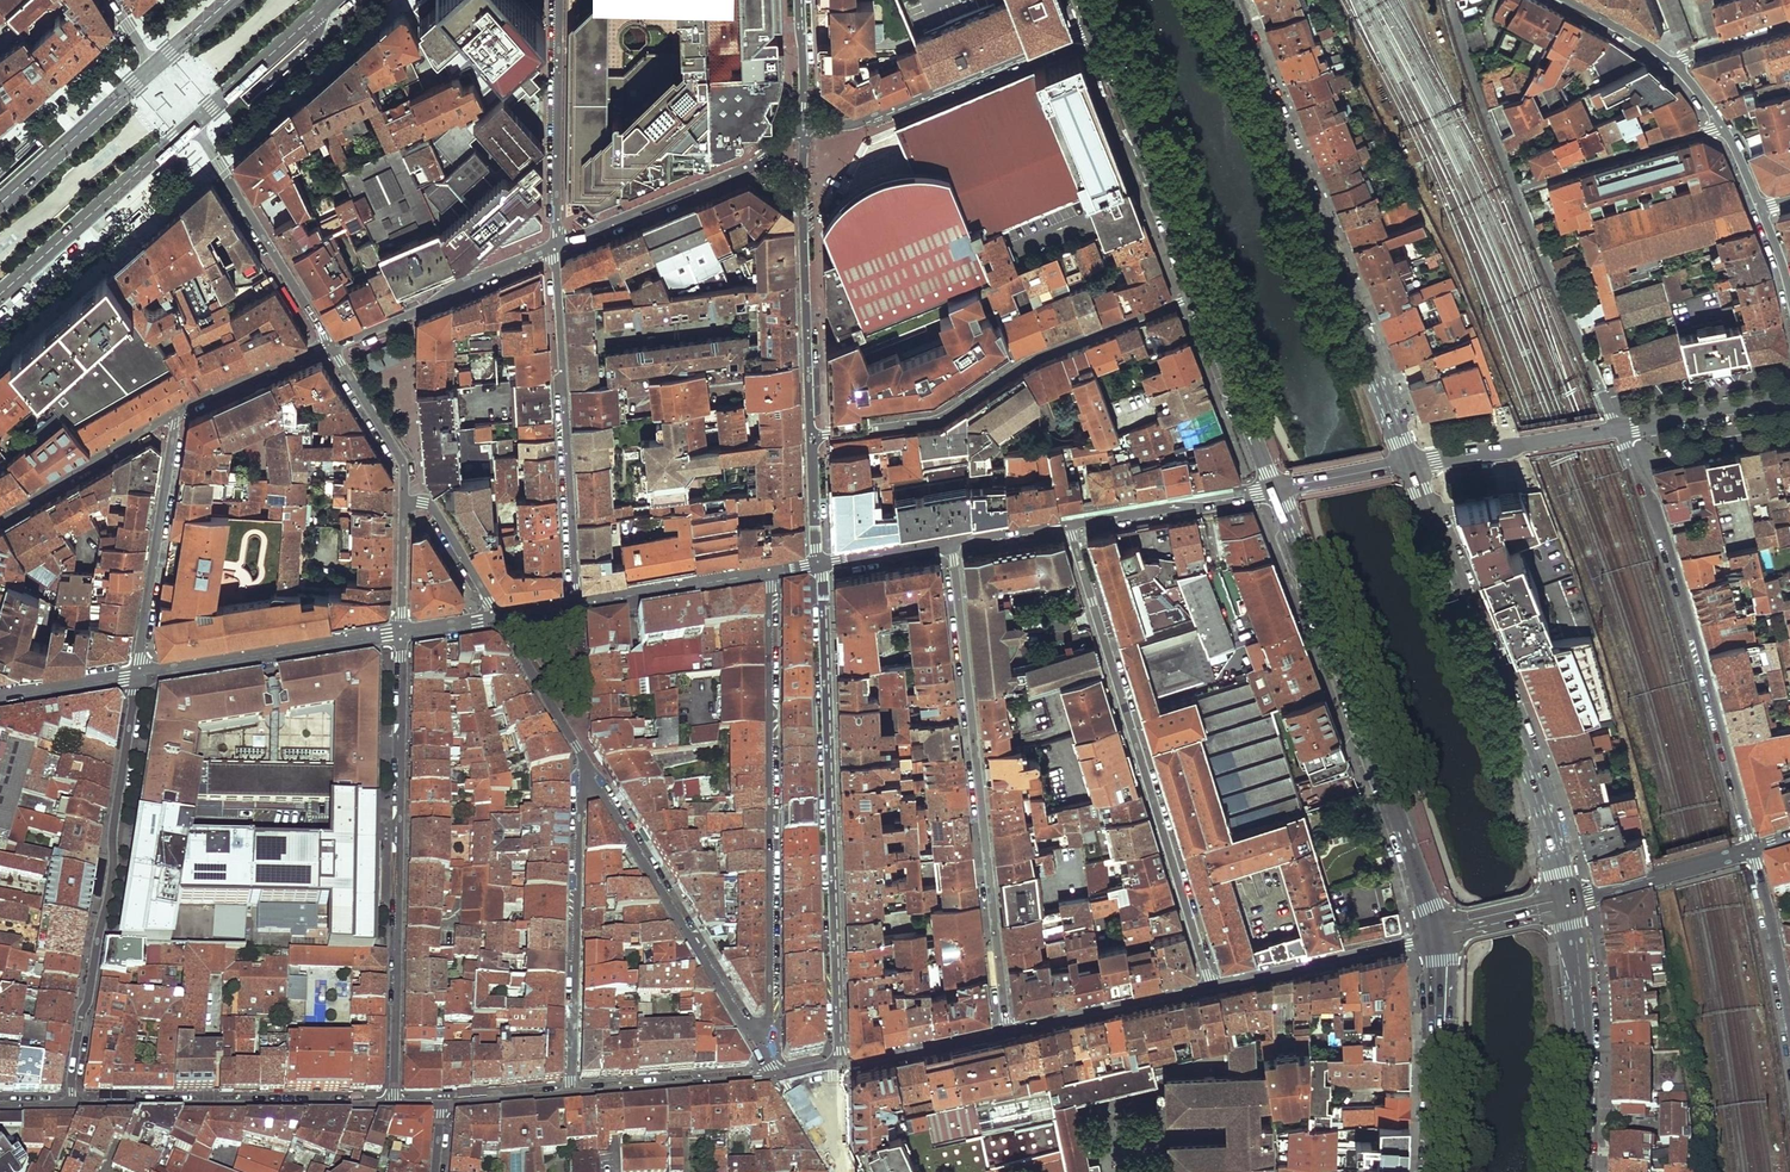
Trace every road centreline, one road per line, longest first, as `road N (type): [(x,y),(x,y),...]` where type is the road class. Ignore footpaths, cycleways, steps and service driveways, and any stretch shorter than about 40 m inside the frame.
road 1 (residential): [(820,564),(836,1064)]
road 2 (primary): [(1226,0),(1410,463)]
road 3 (residential): [(1007,1028),(949,541)]
road 4 (residential): [(1069,520),(1210,986)]
road 5 (residential): [(394,1105),(403,633)]
road 6 (primary): [(1435,933),(1275,489)]
road 7 (residential): [(771,572),(771,1002),(753,1037)]
road 8 (primary): [(1410,463),(1524,757),(1565,901)]
road 9 (residential): [(1751,850),(1658,529),(1619,429)]
road 10 (residential): [(138,675),(71,1106)]
road 11 (residential): [(1200,294),(1021,362),(938,419),(811,435)]
road 12 (residential): [(576,605),(556,245)]
road 13 (residential): [(71,1106),(394,1105)]
road 14 (residential): [(589,785),(579,807),(571,1096)]
road 15 (residential): [(1099,27),(861,121),(806,126)]
road 16 (residential): [(806,126),(811,435)]
road 17 (residential): [(589,785),(753,1037)]
road 18 (primary): [(1200,294),(1099,27)]
road 19 (residential): [(806,126),(749,167),(556,245)]
road 20 (primary): [(1565,901),(1580,999),(1578,1171)]
road 21 (tertiary): [(403,633),(138,675)]
road 22 (residential): [(172,413),(138,675)]
road 23 (residential): [(1619,429),(1514,188)]
road 24 (residential): [(191,125),(330,345)]
road 25 (primary): [(0,294),(191,125)]
road 26 (residential): [(556,245),(330,345)]
road 27 (residential): [(556,245),(559,0)]
road 28 (primary): [(1437,1171),(1442,994),(1435,933)]
road 29 (residential): [(1435,933),(1210,986)]
road 30 (residential): [(1514,188),(1722,127)]
road 31 (residential): [(1619,429),(1410,463)]
road 32 (primary): [(1275,489),(1200,294)]
road 33 (tertiary): [(1069,520),(1275,489)]
road 34 (residential): [(571,1096),(778,1076)]
road 35 (residential): [(1210,986),(1007,1028)]
road 36 (primary): [(152,68),(0,203)]
road 37 (residential): [(172,413),(0,519)]
road 38 (tertiary): [(576,605),(771,572)]
road 39 (tertiary): [(1751,850),(1565,901)]
road 40 (residential): [(500,617),(577,746),(589,785)]
road 41 (primary): [(191,125),(332,0)]
road 42 (residential): [(330,345),(399,456),(404,501)]
road 43 (residential): [(1789,1021),(1751,850)]
road 44 (residential): [(836,1064),(1007,1028)]
road 45 (residential): [(1789,397),(1619,429)]
road 46 (residential): [(330,345),(172,413)]
road 47 (residential): [(500,617),(432,507),(404,501)]
road 48 (tertiary): [(138,675),(0,697)]
road 49 (tertiary): [(1410,463),(1275,489)]
road 50 (tertiary): [(1435,933),(1565,901)]
road 51 (residential): [(404,501),(403,633)]
road 52 (residential): [(440,1104),(571,1096)]
road 53 (tertiary): [(820,564),(949,541)]
road 54 (residential): [(1678,66),(1566,0)]
road 55 (residential): [(811,435),(820,564)]
road 56 (residential): [(801,0),(806,126)]
road 57 (tertiary): [(949,541),(1069,520)]
road 58 (residential): [(1678,66),(1789,25)]

